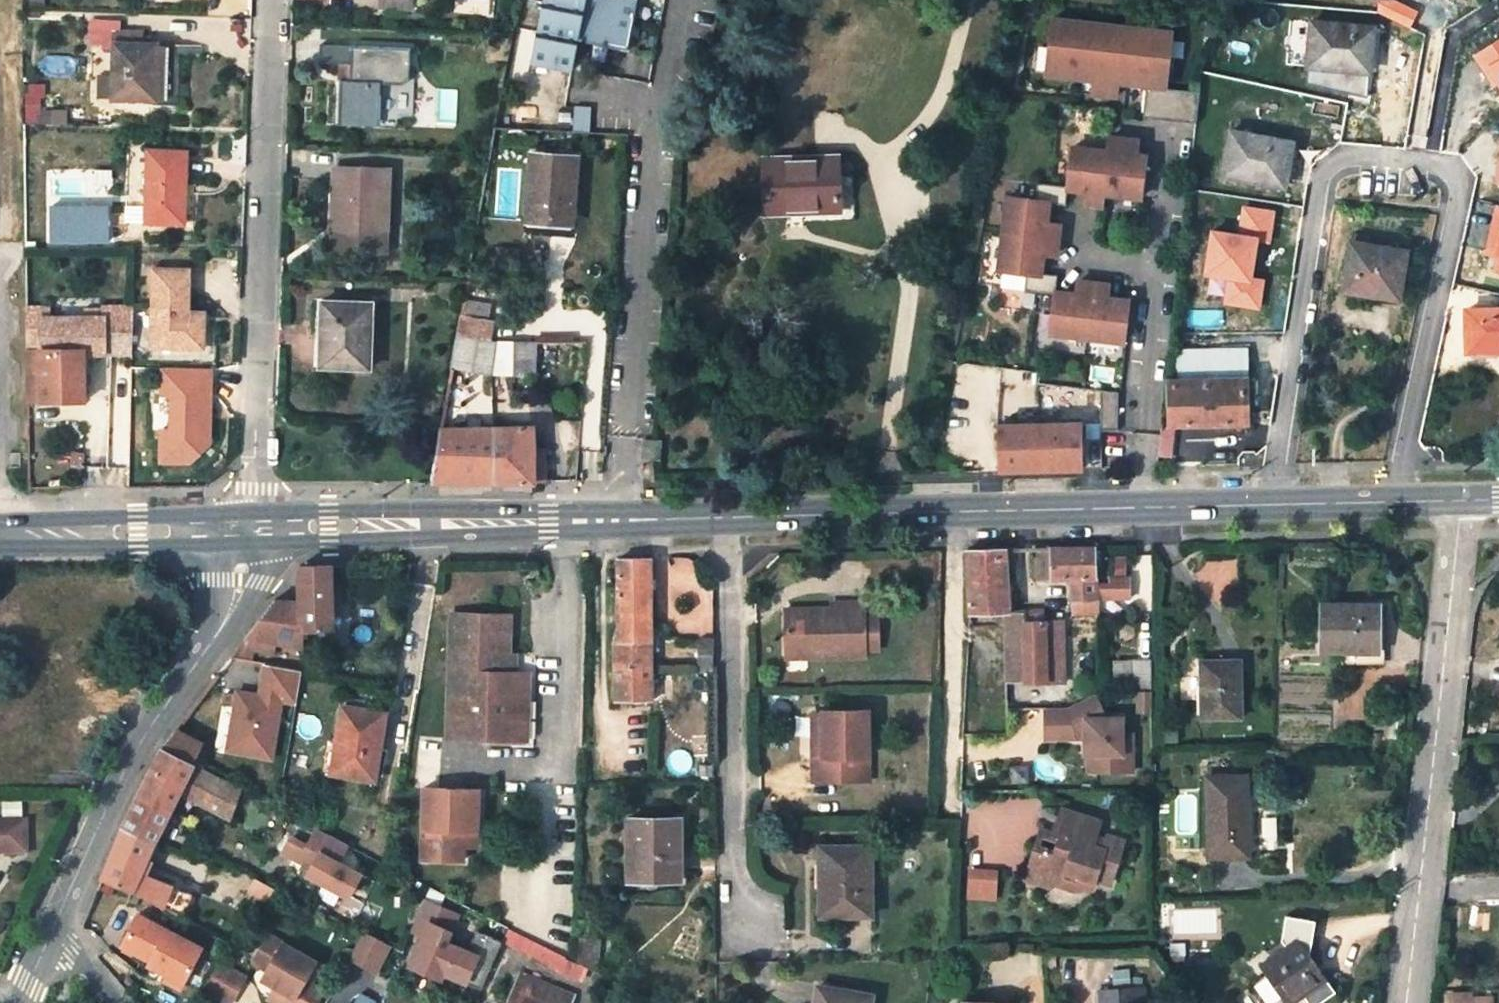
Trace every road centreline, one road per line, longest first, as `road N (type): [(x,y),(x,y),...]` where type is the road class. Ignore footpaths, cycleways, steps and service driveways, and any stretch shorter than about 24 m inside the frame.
road 1 (secondary): [(1459,501),(246,528)]
road 2 (residential): [(273,0),(246,528)]
road 3 (residential): [(1406,1002),(1459,501)]
road 4 (residential): [(49,936),(131,764),(239,596),(246,528)]
road 5 (track): [(957,512),(951,809)]
road 6 (secondary): [(246,528),(0,534)]

